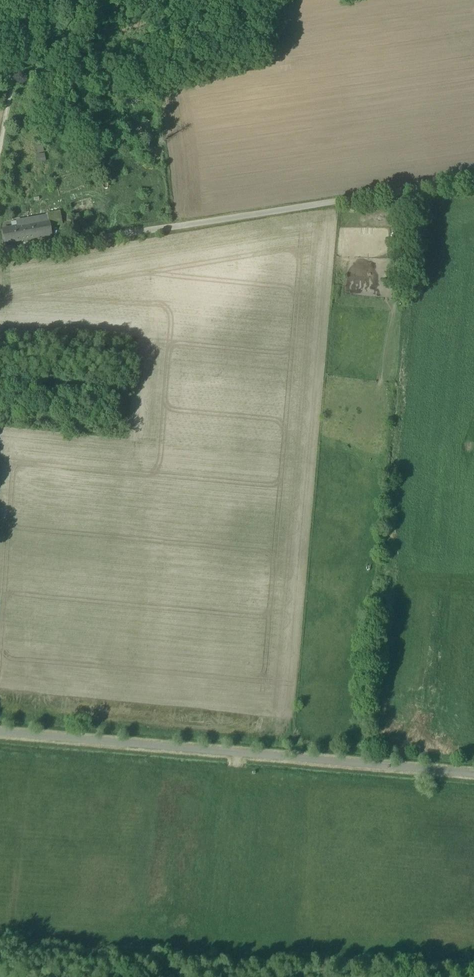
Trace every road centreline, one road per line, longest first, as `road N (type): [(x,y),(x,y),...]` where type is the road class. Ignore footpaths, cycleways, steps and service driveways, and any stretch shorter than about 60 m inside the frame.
road 1 (unclassified): [(0,252),(473,181)]
road 2 (residential): [(0,732),(473,775)]

